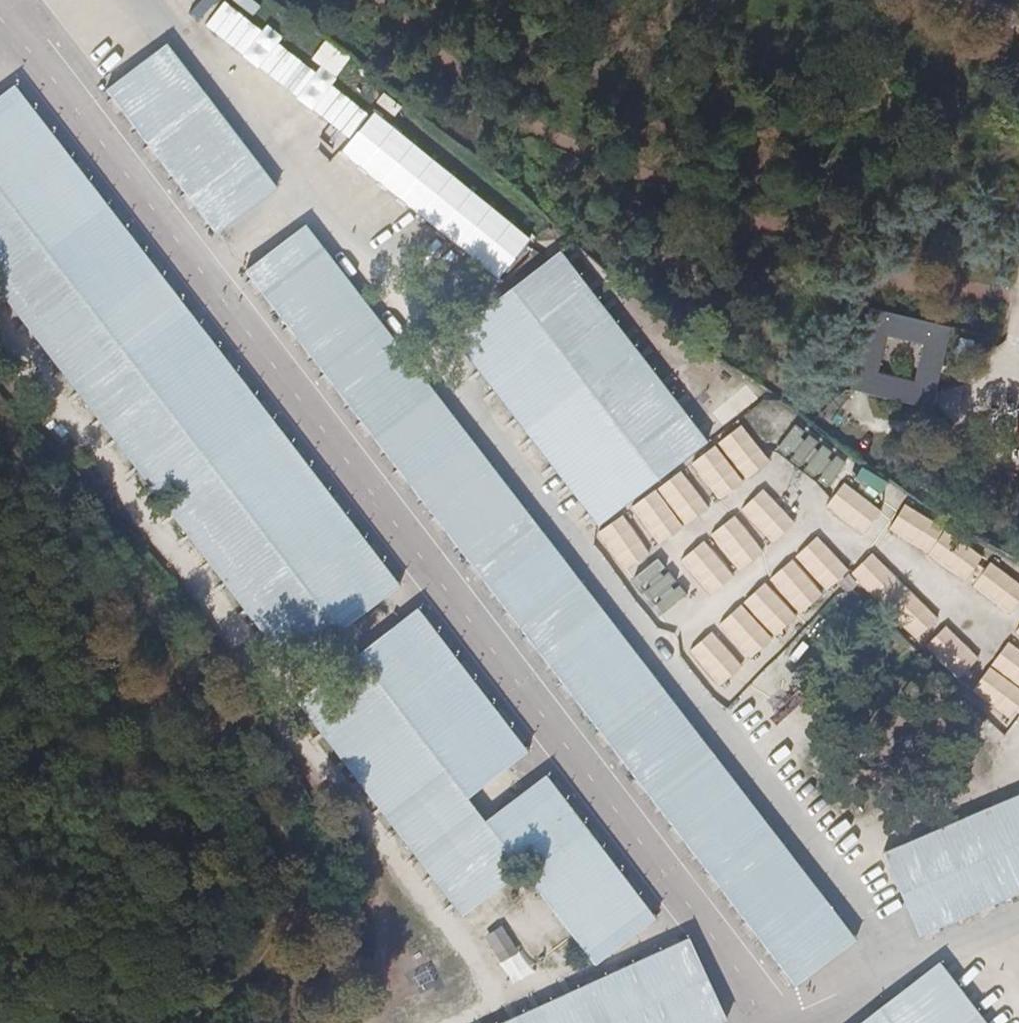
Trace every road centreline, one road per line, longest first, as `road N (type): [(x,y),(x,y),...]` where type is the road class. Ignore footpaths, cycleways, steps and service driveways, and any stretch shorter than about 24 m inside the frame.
road 1 (trunk): [(0,194),(230,0)]
road 2 (track): [(863,425),(946,424),(986,387),(1018,334)]
road 3 (trunk): [(104,0),(0,86)]

